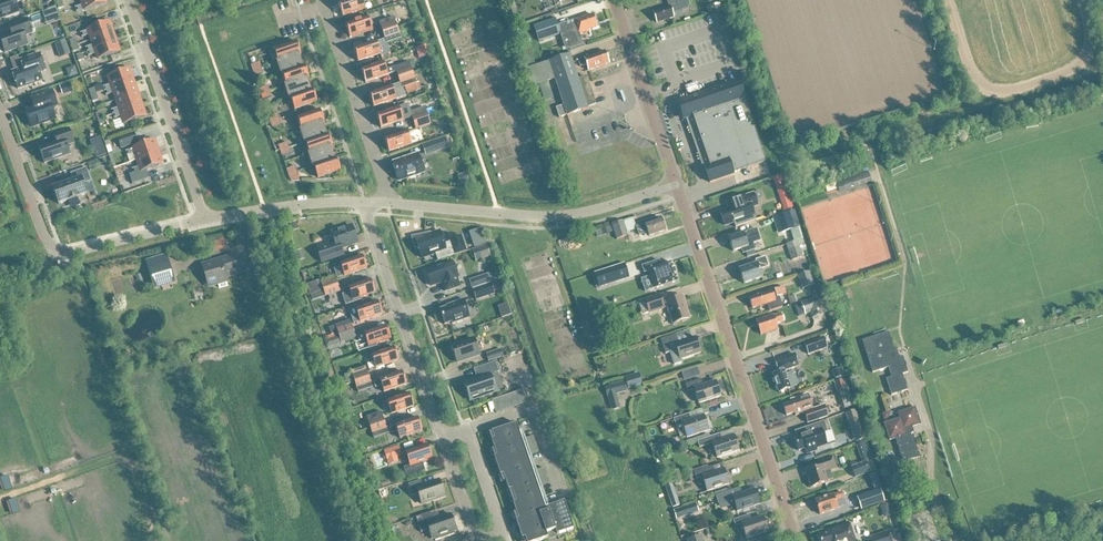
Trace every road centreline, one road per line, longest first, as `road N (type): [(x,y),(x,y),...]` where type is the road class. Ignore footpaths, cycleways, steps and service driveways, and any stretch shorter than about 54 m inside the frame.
road 1 (tertiary): [(795,540),(676,187)]
road 2 (unclassified): [(676,187),(572,218),(390,204)]
road 3 (unclassified): [(346,540),(253,277)]
road 4 (unclassified): [(363,203),(442,440)]
road 5 (unclassified): [(205,219),(128,0)]
road 6 (unclassified): [(320,0),(390,204)]
road 7 (tertiary): [(676,187),(613,0)]
road 8 (unclassified): [(0,104),(55,256)]
road 9 (unclassified): [(363,203),(205,219)]
road 10 (unclassified): [(205,219),(55,256)]
road 11 (unclassified): [(442,440),(469,431),(506,538)]

